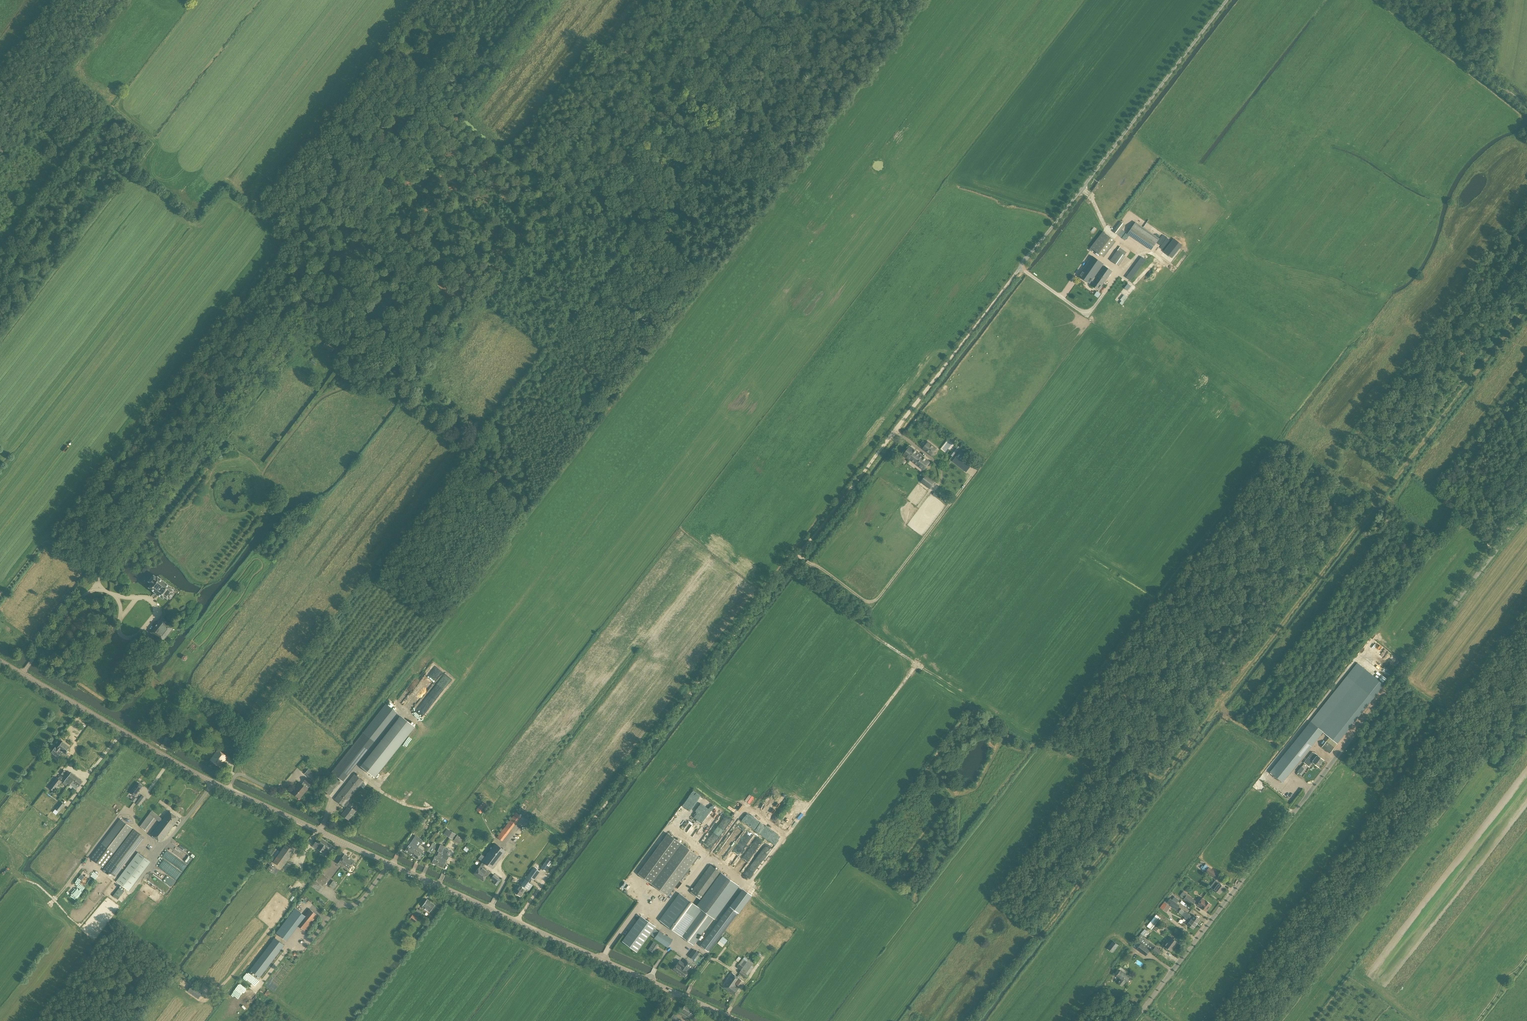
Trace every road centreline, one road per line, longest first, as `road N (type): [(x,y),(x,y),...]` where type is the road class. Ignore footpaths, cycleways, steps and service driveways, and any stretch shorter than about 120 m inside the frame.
road 1 (track): [(515,922),(1227,0)]
road 2 (tertiary): [(740,1020),(215,782),(0,661)]
road 3 (unclassified): [(1134,1020),(1526,509)]
road 4 (track): [(311,302),(546,0)]
road 5 (track): [(95,585),(311,302)]
road 6 (unclassified): [(1526,107),(1390,0)]
road 7 (track): [(95,585),(156,609),(143,629),(124,638),(119,604)]
road 8 (track): [(99,574),(44,542),(0,595)]

